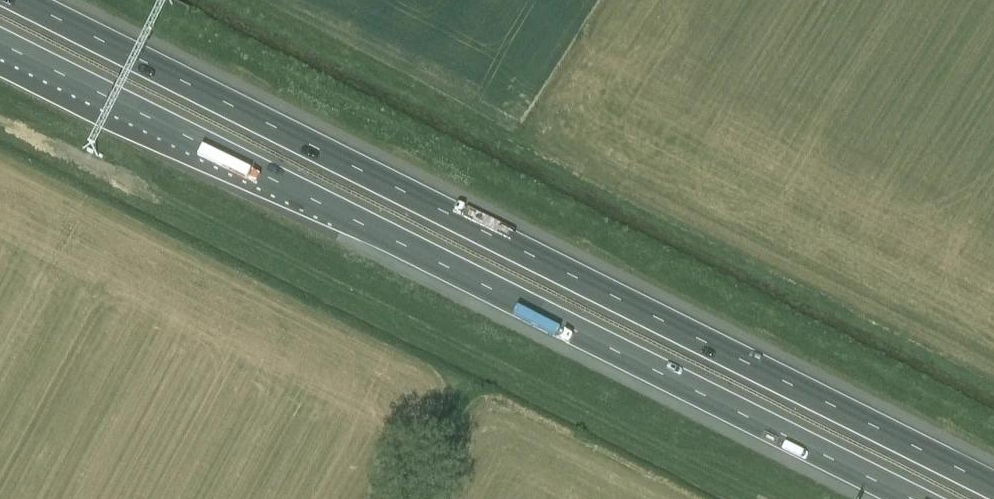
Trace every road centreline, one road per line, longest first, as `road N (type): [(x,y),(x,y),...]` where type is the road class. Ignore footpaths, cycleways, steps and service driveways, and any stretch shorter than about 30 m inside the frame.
road 1 (motorway): [(993,486),(21,0)]
road 2 (motorway): [(993,486),(873,376),(515,171),(306,0)]
road 3 (motorway): [(0,44),(485,288)]
road 4 (motorway): [(0,106),(375,279),(485,288)]
road 5 (motorway): [(485,288),(909,498)]

